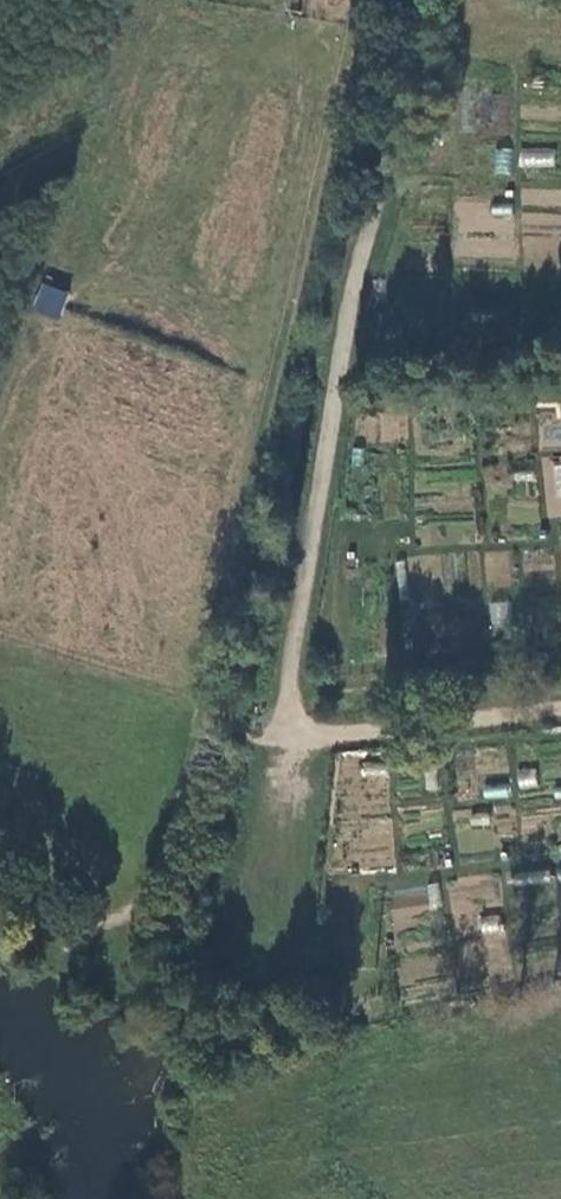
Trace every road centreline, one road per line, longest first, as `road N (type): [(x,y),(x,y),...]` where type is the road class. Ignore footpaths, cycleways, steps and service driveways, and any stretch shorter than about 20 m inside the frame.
road 1 (track): [(417,0),(316,510),(294,654),(293,740),(560,711)]
road 2 (track): [(264,945),(293,740)]

